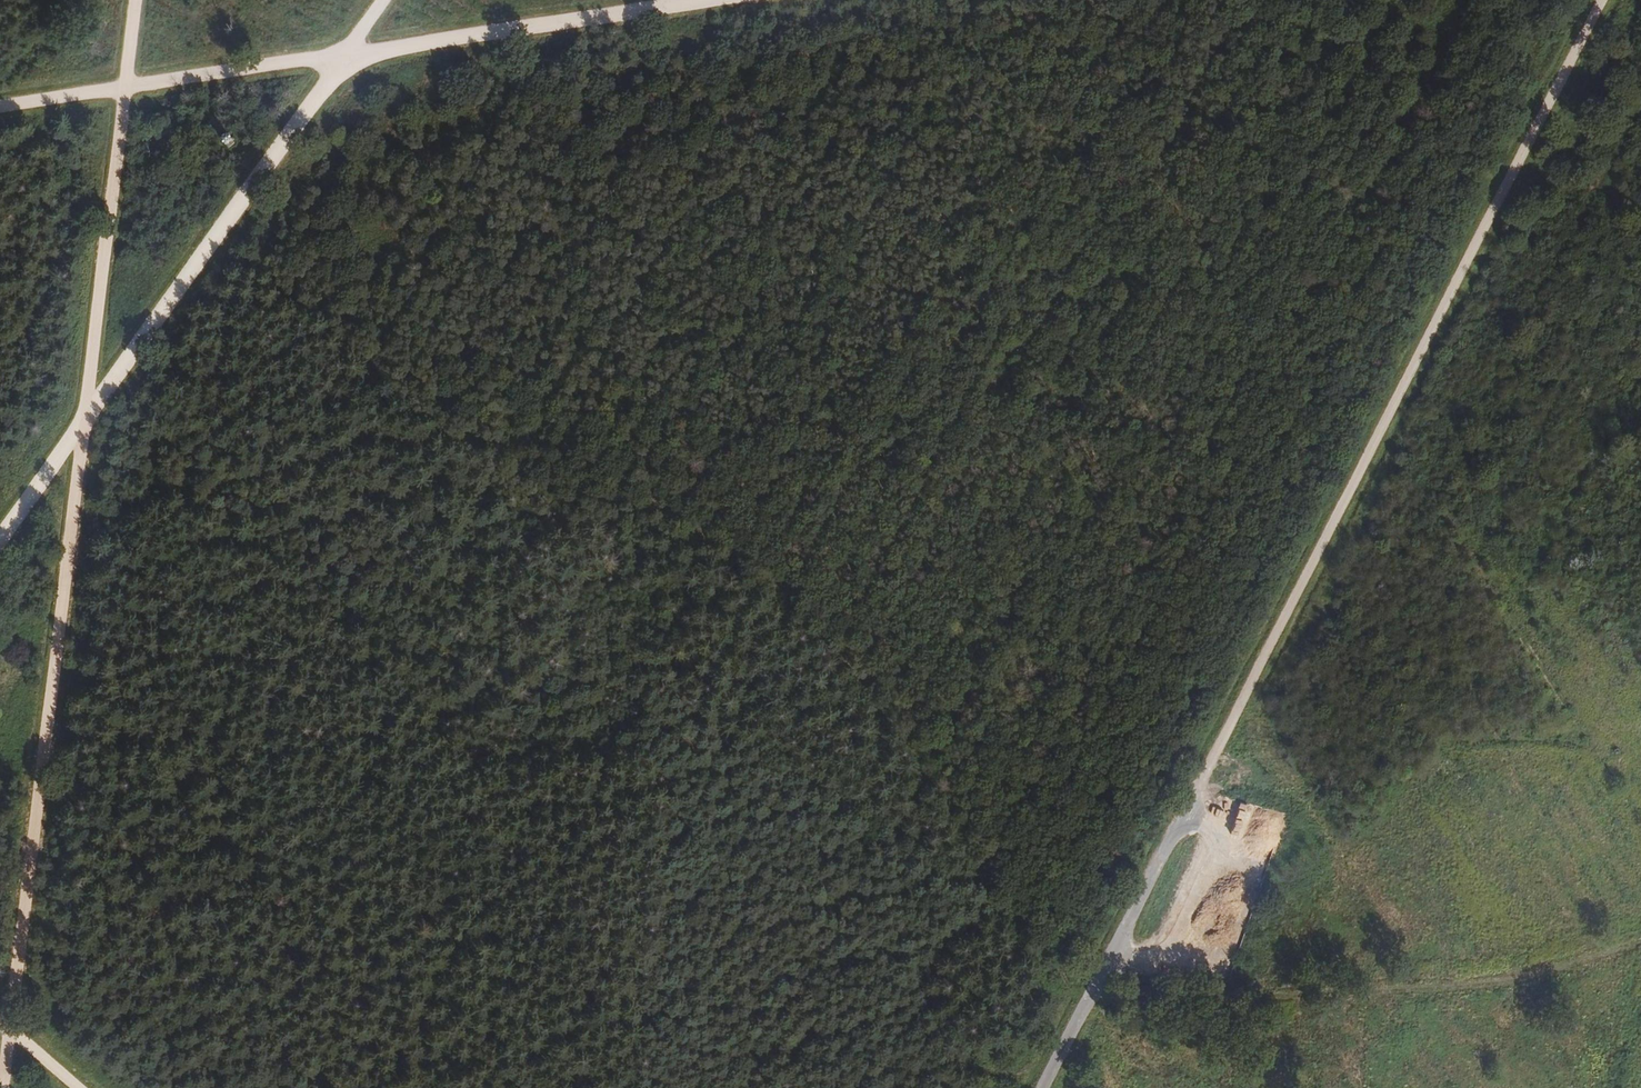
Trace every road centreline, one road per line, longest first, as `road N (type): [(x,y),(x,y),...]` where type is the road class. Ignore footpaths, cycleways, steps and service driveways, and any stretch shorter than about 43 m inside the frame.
road 1 (track): [(1599,0),(1041,1087)]
road 2 (track): [(133,0),(0,1087)]
road 3 (track): [(0,105),(699,0)]
road 4 (track): [(379,0),(0,535)]

